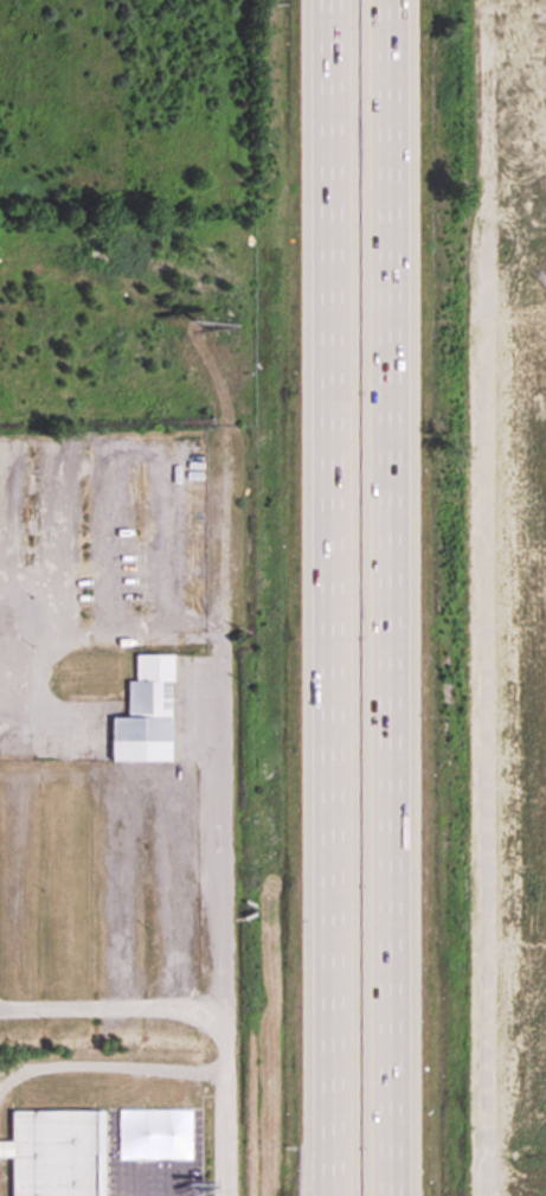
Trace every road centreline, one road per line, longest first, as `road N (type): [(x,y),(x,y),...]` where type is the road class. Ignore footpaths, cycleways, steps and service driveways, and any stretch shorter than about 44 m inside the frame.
road 1 (motorway): [(323,0),(329,1195)]
road 2 (motorway): [(395,1195),(393,0)]

